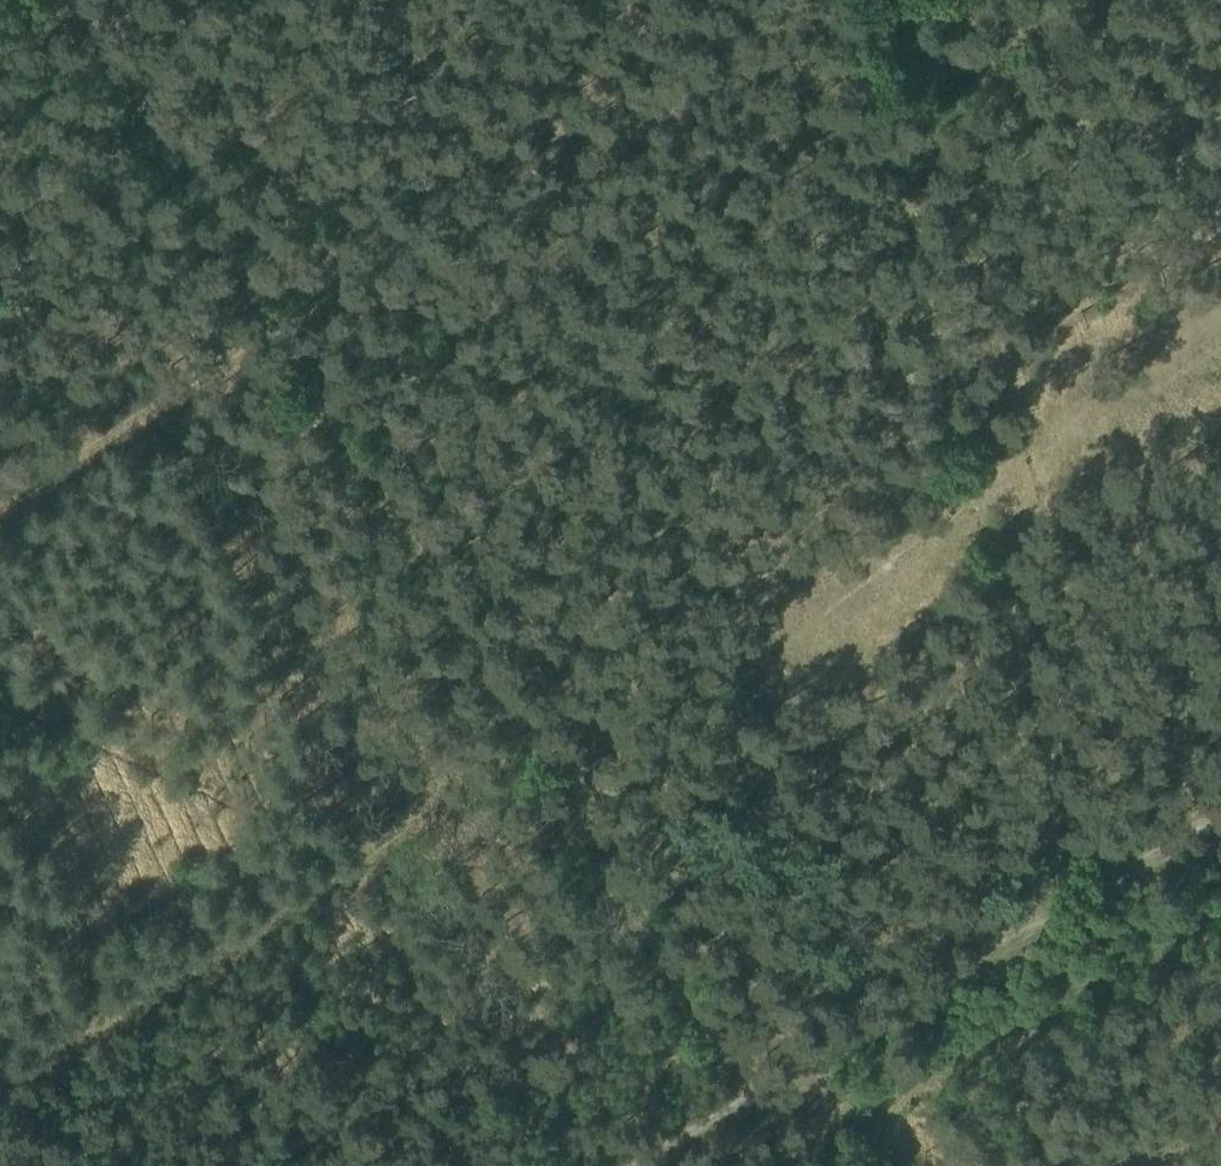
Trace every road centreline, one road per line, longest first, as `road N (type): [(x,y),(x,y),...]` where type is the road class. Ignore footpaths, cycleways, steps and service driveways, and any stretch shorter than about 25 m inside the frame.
road 1 (track): [(897,1165),(803,1058),(662,815),(493,581),(448,494),(416,392),(212,83),(176,0)]
road 2 (track): [(627,1165),(1220,803)]
road 3 (track): [(0,501),(270,322)]

